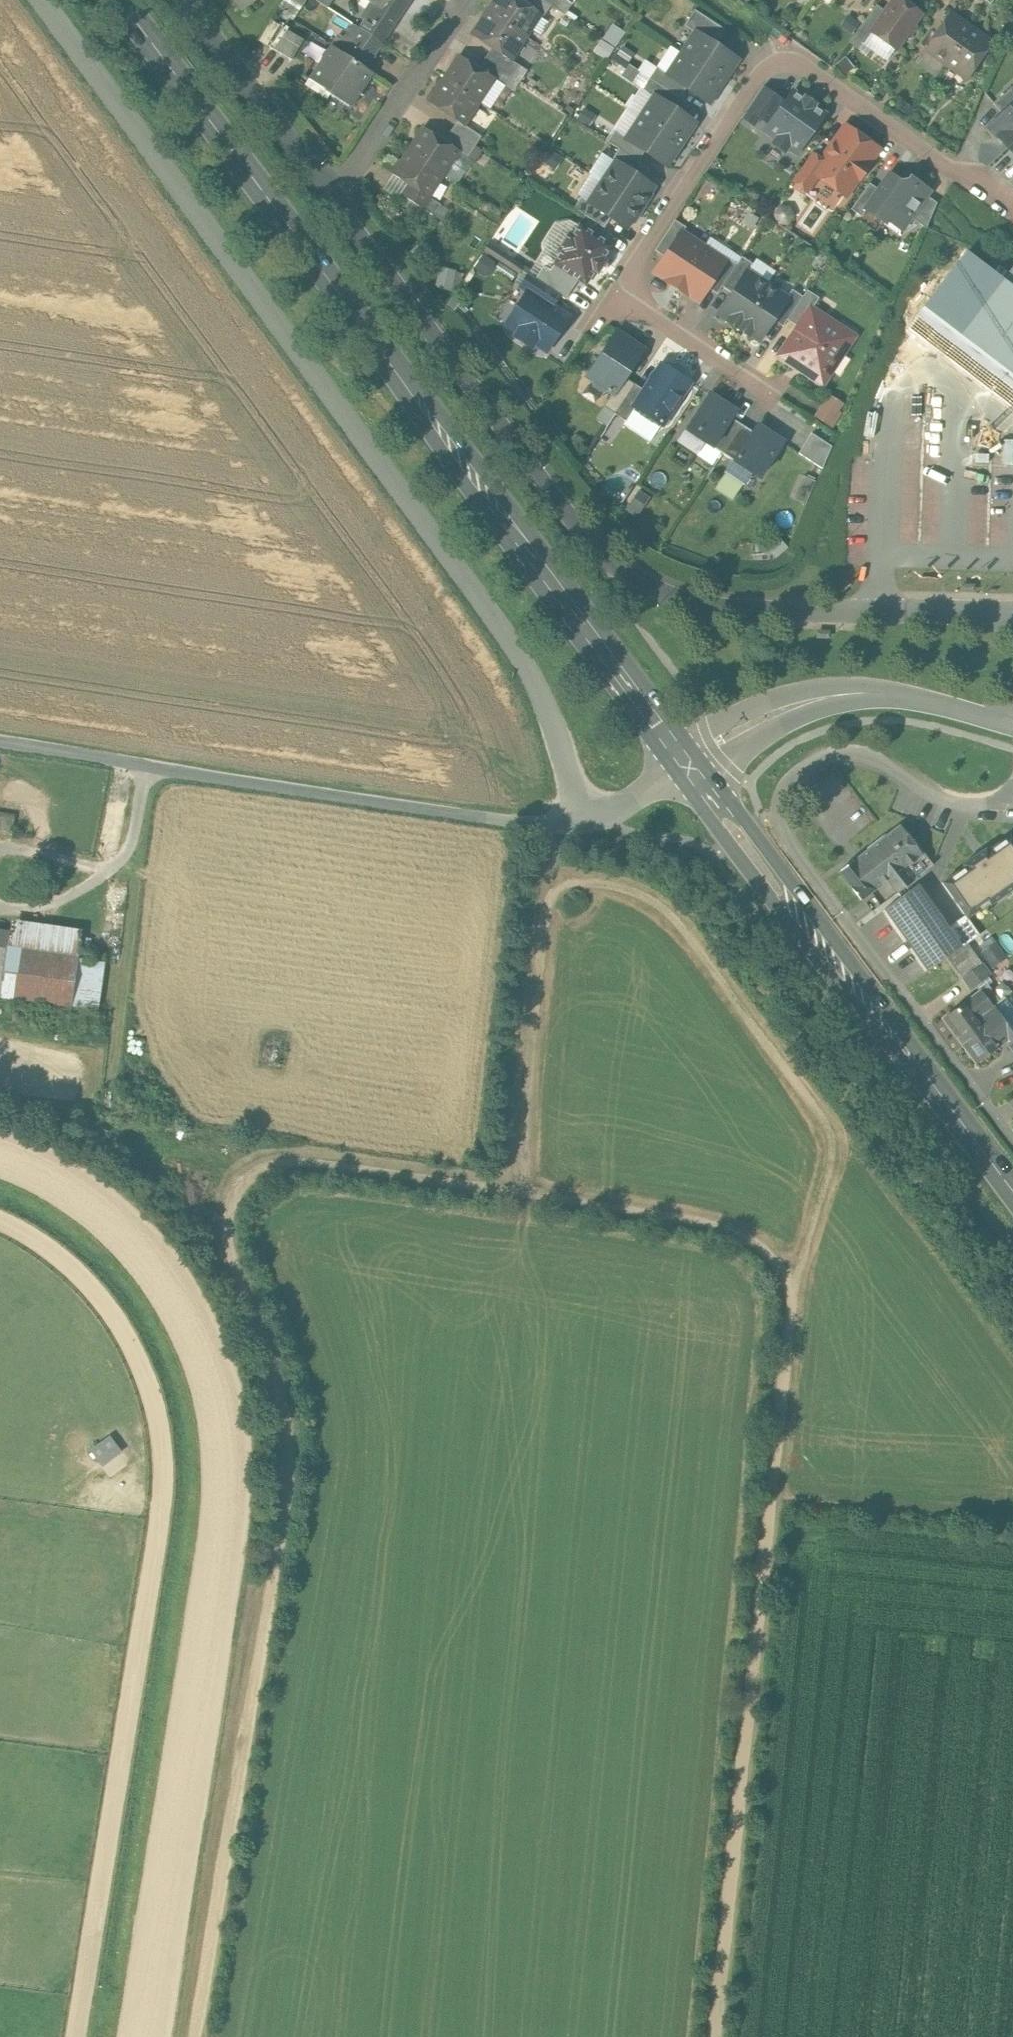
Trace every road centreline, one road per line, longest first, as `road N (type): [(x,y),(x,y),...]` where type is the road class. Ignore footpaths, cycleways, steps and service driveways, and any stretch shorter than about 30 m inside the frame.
road 1 (unclassified): [(38,0),(480,600),(540,691),(587,823)]
road 2 (primary): [(121,0),(689,768)]
road 3 (residential): [(1012,618),(711,605),(642,585),(594,545),(344,186)]
road 4 (residential): [(1012,206),(904,141),(770,41),(619,275),(762,389)]
road 5 (residential): [(1012,806),(938,798),(900,770),(855,758),(818,764),(785,803),(811,868),(1012,1135)]
road 6 (unclassified): [(587,823),(485,820),(0,743)]
road 7 (primary): [(1012,1197),(689,768)]
road 8 (tertiary): [(689,768),(774,716),(855,695),(911,698),(1012,725)]
road 9 (residential): [(344,186),(199,0)]
road 10 (residential): [(344,186),(470,0)]

